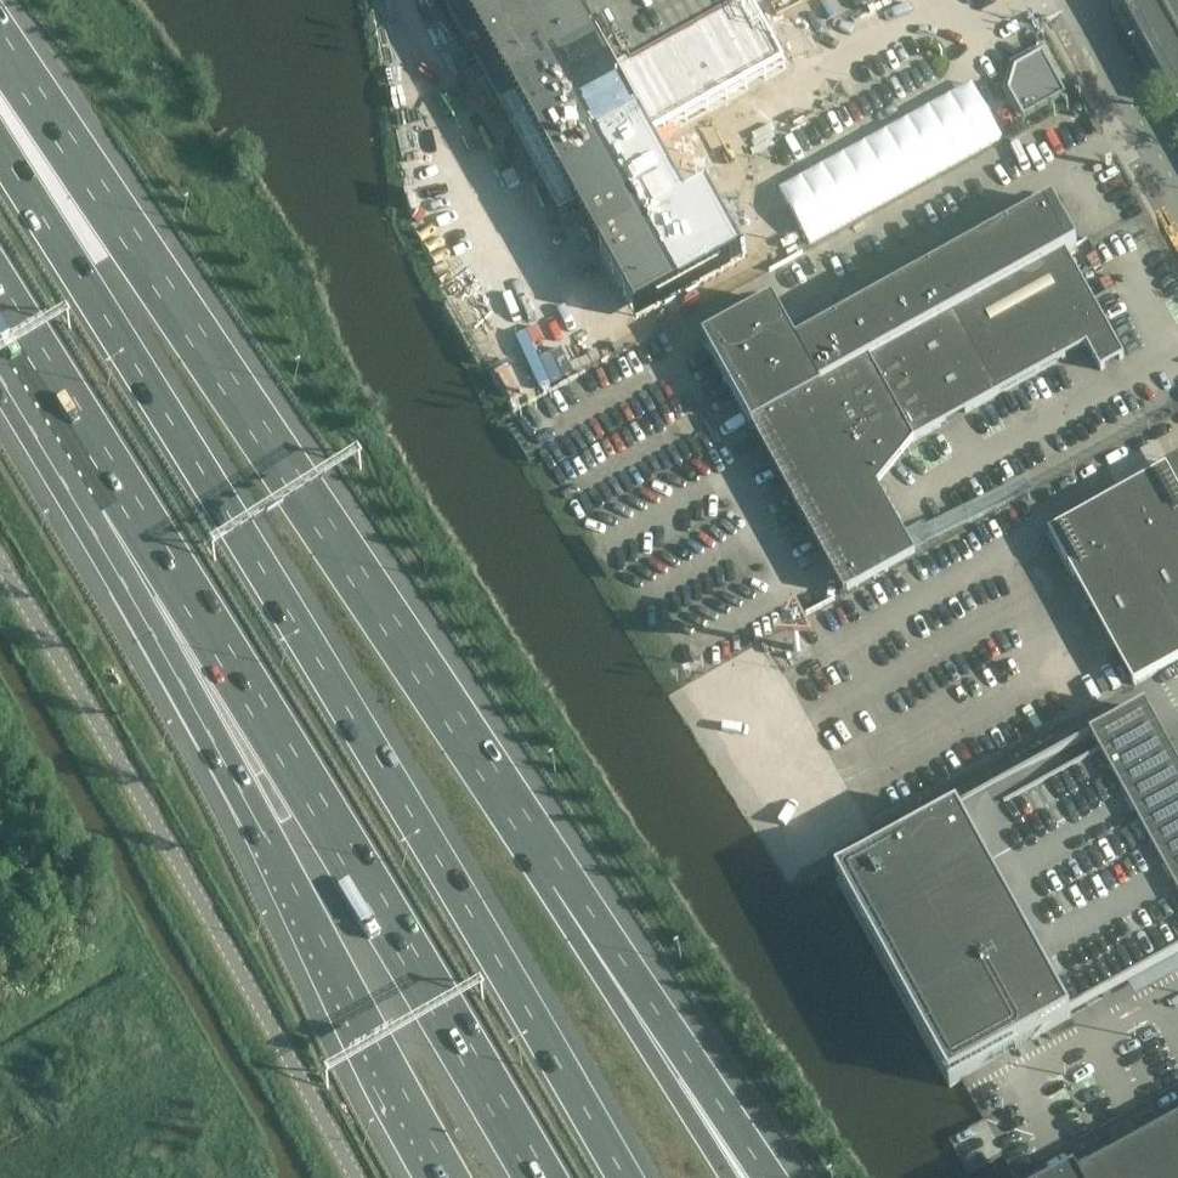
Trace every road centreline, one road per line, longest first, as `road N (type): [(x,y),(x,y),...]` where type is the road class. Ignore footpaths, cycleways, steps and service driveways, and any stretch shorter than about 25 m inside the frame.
road 1 (motorway): [(625,1177),(215,490),(0,148)]
road 2 (motorway): [(511,811),(0,43)]
road 3 (motorway): [(121,503),(289,759),(540,1177)]
road 4 (motorway): [(121,503),(260,826),(371,1060),(440,1177)]
road 5 (unclassified): [(357,1177),(0,559)]
road 6 (motorway): [(770,1177),(570,878),(511,811)]
road 7 (motorway): [(728,1177),(544,885),(511,811)]
road 8 (motorway): [(0,311),(121,503)]
road 9 (unclassified): [(1177,192),(1074,0)]

